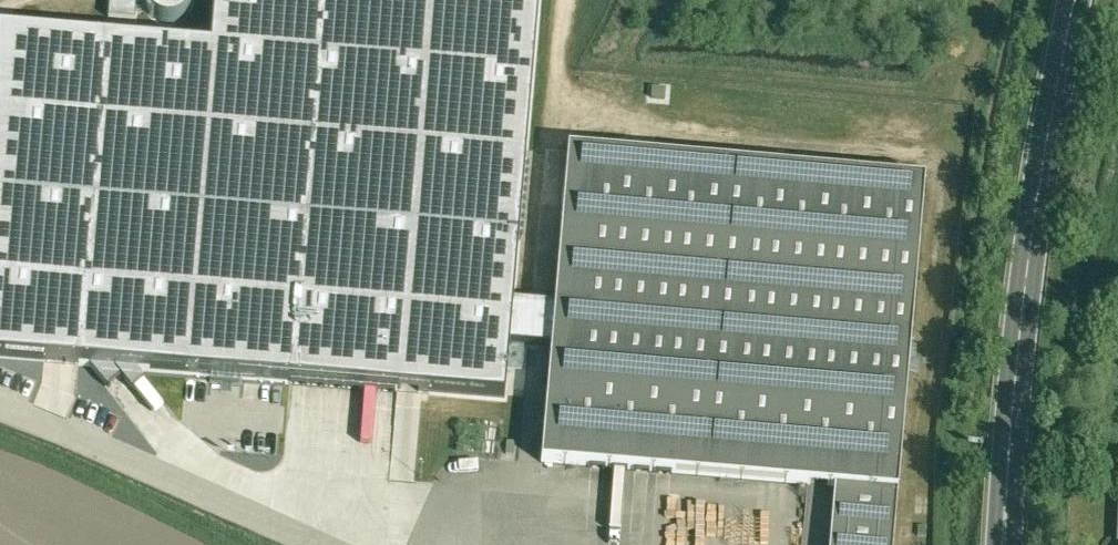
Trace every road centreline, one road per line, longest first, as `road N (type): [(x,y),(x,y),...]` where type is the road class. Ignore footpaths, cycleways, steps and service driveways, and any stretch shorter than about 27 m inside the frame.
road 1 (primary): [(1000,544),(1014,325),(1035,161),(1072,0)]

